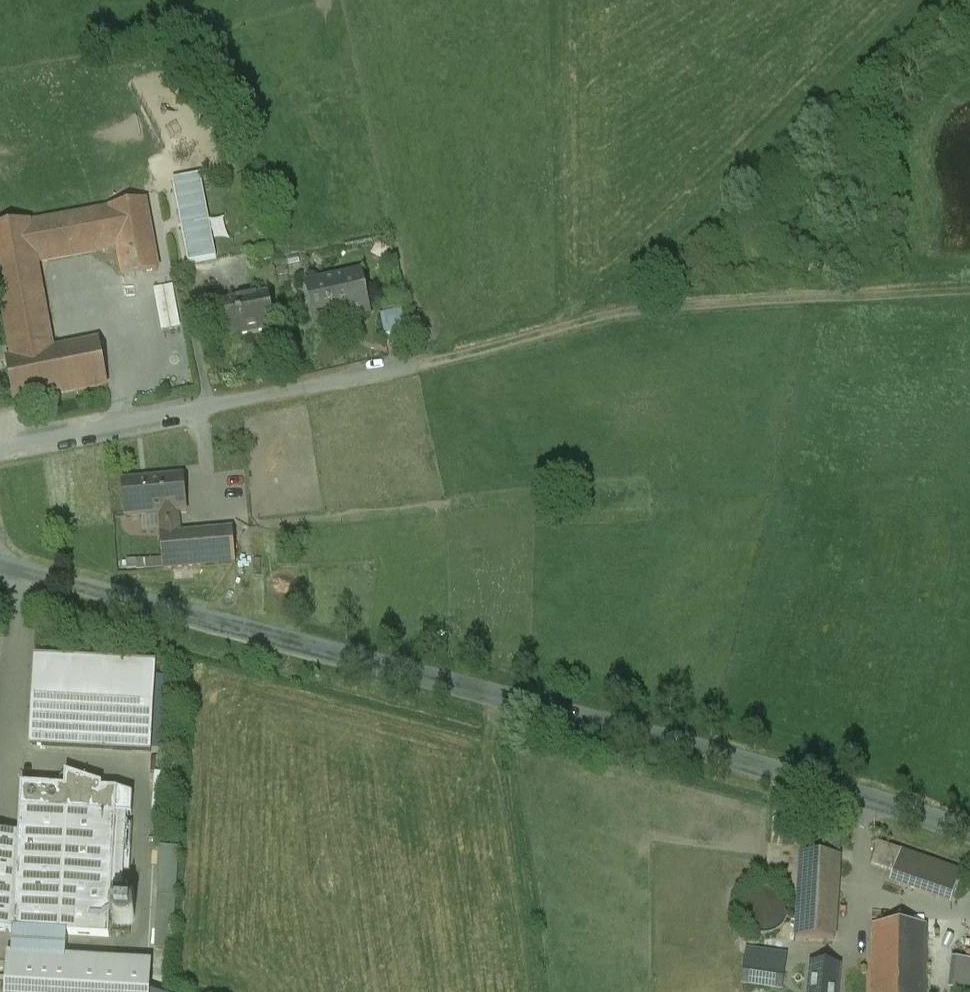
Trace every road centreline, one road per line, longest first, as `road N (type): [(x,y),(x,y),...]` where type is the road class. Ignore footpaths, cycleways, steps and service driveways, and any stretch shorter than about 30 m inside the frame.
road 1 (residential): [(0,569),(788,776),(969,833)]
road 2 (track): [(969,292),(630,299),(426,366)]
road 3 (residential): [(0,453),(426,366)]
road 4 (track): [(630,299),(945,0)]

